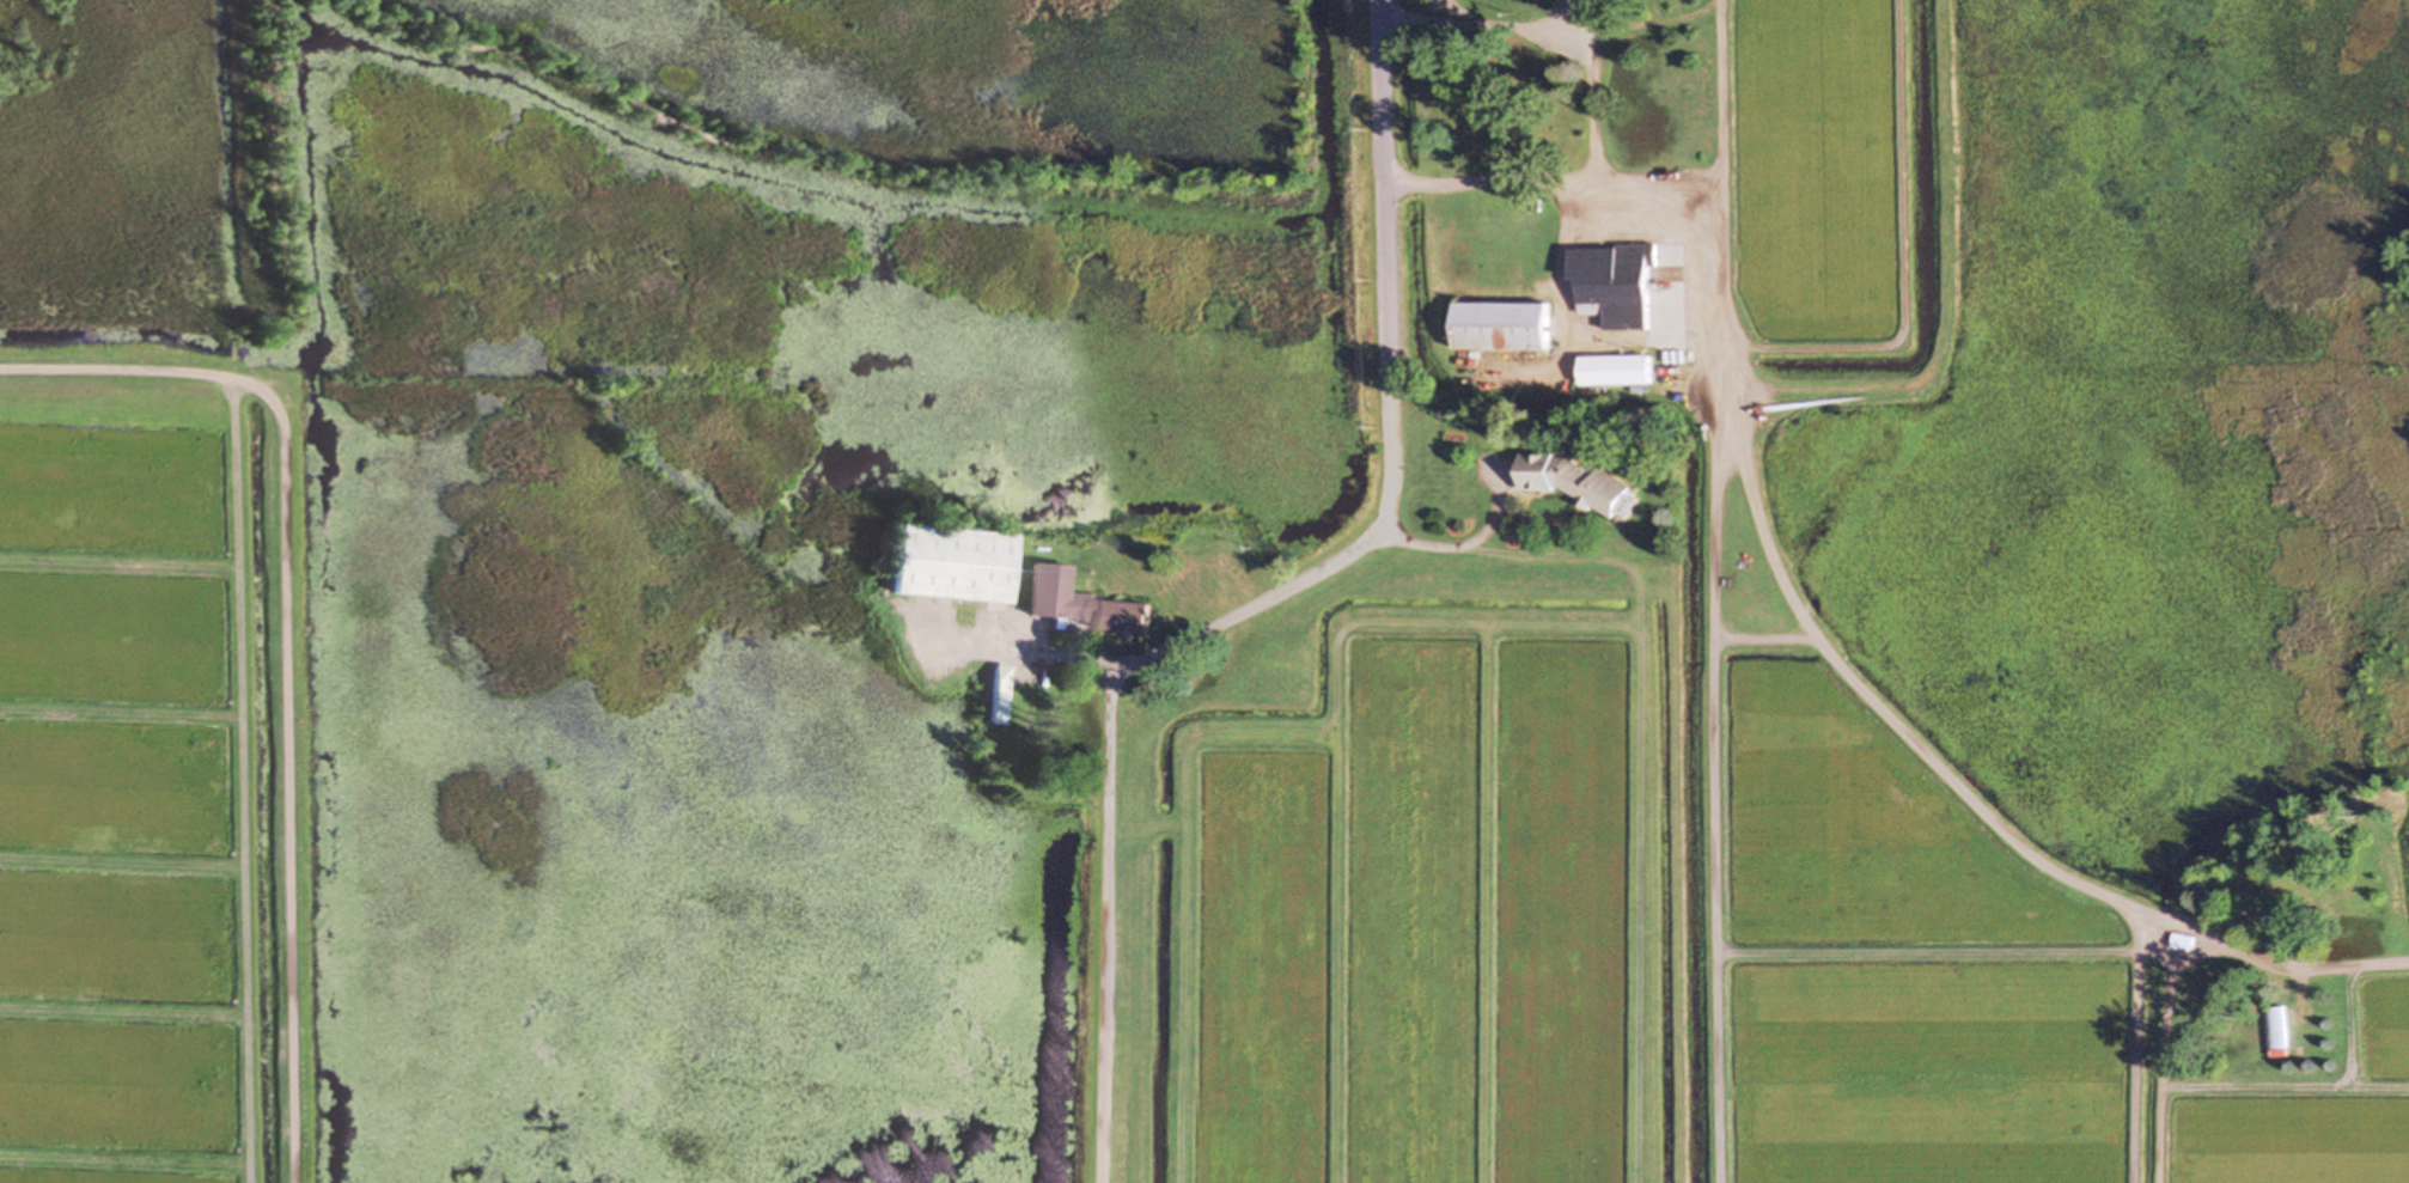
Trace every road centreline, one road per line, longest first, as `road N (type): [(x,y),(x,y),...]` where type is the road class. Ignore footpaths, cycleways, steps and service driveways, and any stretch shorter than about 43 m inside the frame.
road 1 (residential): [(1396,391),(1386,0)]

